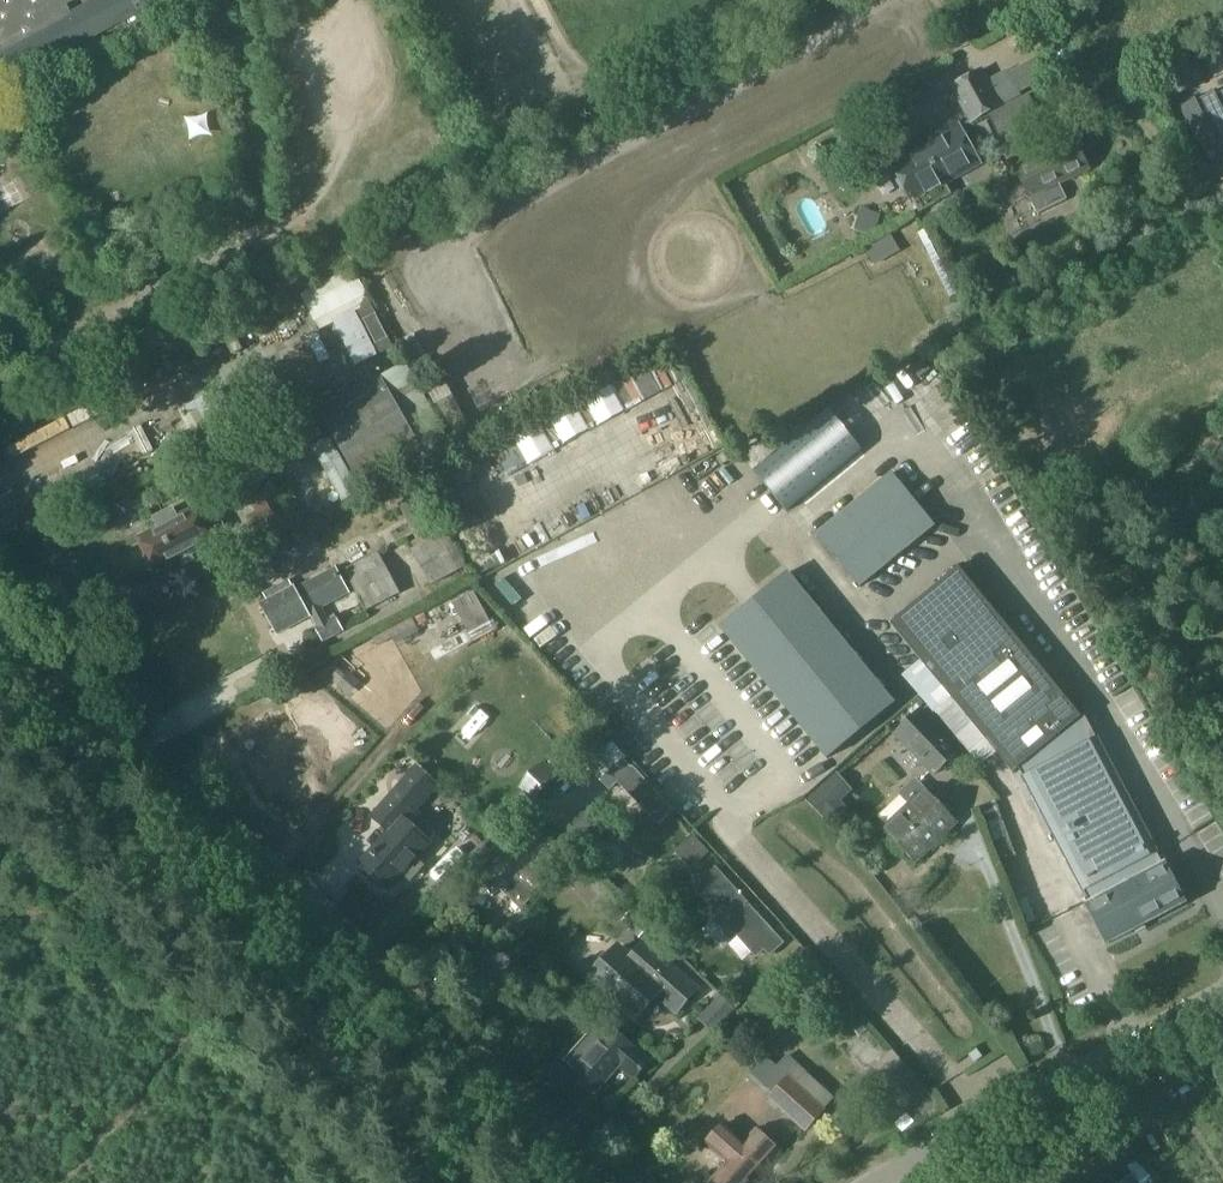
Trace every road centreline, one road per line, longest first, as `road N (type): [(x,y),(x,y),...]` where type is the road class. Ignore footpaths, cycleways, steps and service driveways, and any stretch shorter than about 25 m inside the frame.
road 1 (unclassified): [(623,1182),(0,647)]
road 2 (track): [(394,303),(357,248),(0,433)]
road 3 (residential): [(872,1182),(1222,996)]
road 4 (track): [(335,130),(357,0)]

